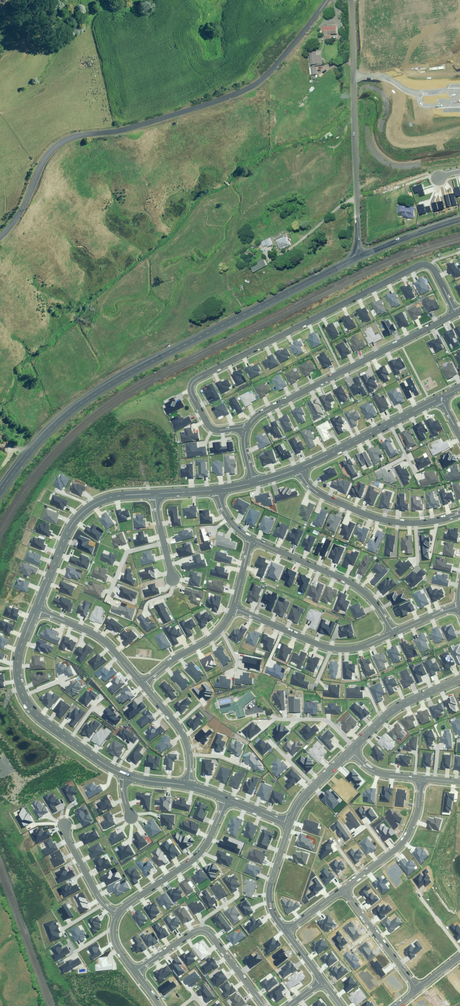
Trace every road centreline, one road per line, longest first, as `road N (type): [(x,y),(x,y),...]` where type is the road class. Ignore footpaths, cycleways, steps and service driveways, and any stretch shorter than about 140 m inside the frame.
road 1 (secondary): [(360,258),(88,398),(49,430),(0,491)]
road 2 (unclassified): [(0,237),(57,146),(244,92),(269,74),(328,0)]
road 3 (residential): [(247,429),(210,428),(191,393),(193,381),(417,266),(433,269),(456,313)]
road 4 (unclassified): [(351,0),(360,258)]
road 5 (residential): [(247,429),(270,408),(456,313)]
road 6 (tertiary): [(36,609),(17,659),(22,694),(41,719),(126,774)]
road 7 (tertiary): [(155,494),(110,498),(81,512),(36,609)]
road 8 (residential): [(299,469),(316,492),(376,518),(420,524),(459,515)]
road 9 (residential): [(263,1005),(203,930),(134,972)]
road 10 (residential): [(392,633),(362,591),(252,540)]
road 11 (residential): [(234,607),(331,650),(353,650),(392,633)]
road 12 (residential): [(227,799),(202,851),(118,914)]
road 13 (tertiary): [(440,398),(299,469)]
road 14 (residential): [(343,889),(405,843),(421,778)]
road 15 (residential): [(36,609),(98,636),(142,685)]
road 16 (tertiary): [(355,746),(394,708),(459,679)]
road 17 (residential): [(343,889),(417,988)]
road 18 (residential): [(142,685),(212,638),(234,607)]

